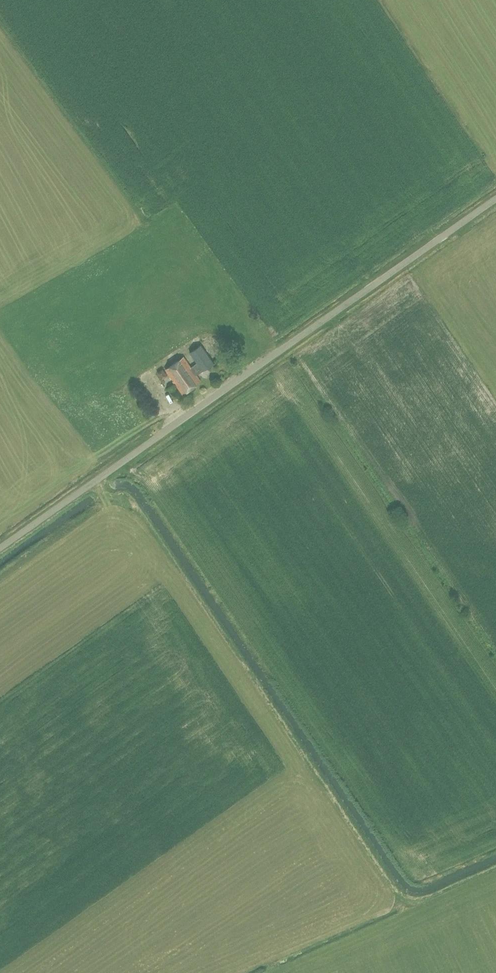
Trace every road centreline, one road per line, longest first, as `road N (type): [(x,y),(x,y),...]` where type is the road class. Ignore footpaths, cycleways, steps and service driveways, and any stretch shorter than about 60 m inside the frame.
road 1 (unclassified): [(0,550),(495,201)]

